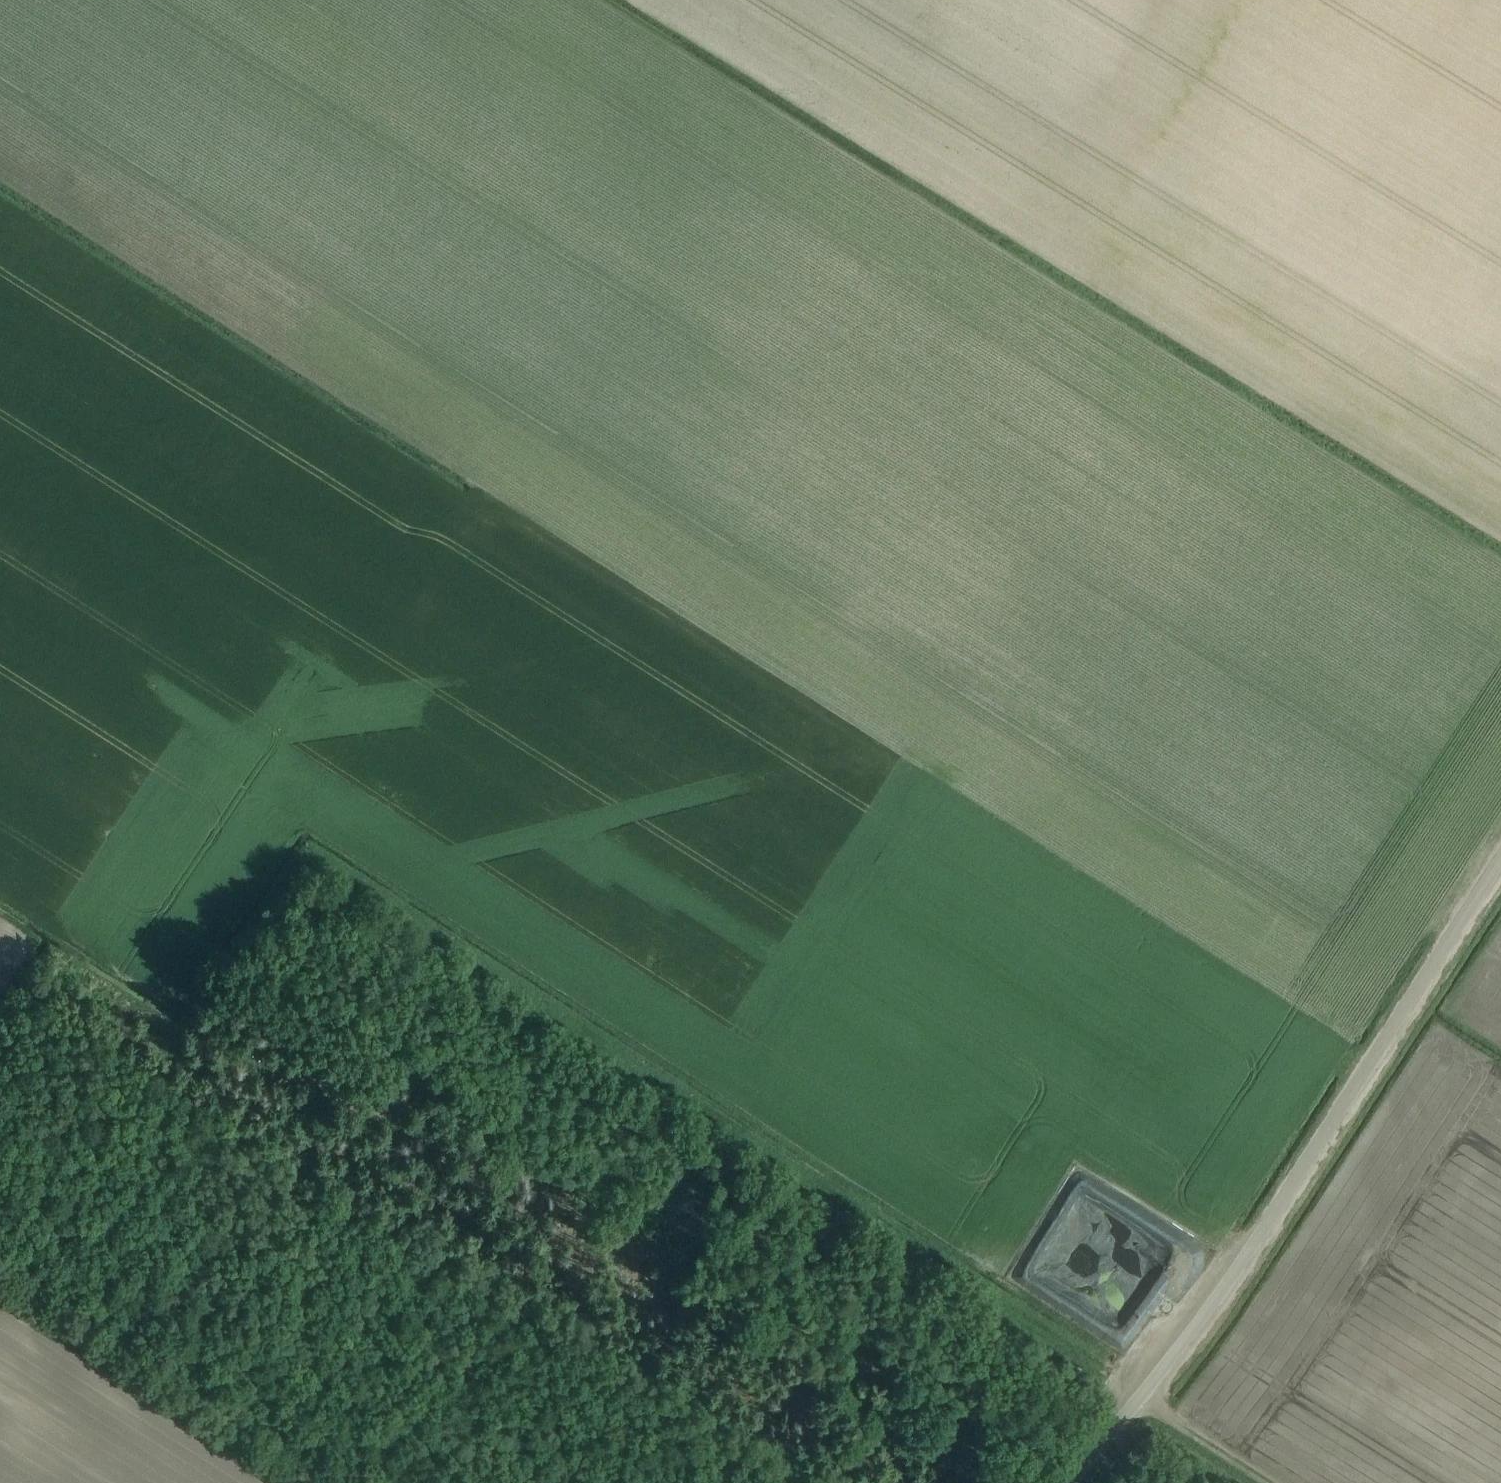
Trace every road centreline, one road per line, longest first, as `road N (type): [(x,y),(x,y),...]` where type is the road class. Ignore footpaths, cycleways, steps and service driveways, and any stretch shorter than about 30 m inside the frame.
road 1 (unclassified): [(1066,1482),(1236,1268),(1500,858)]

